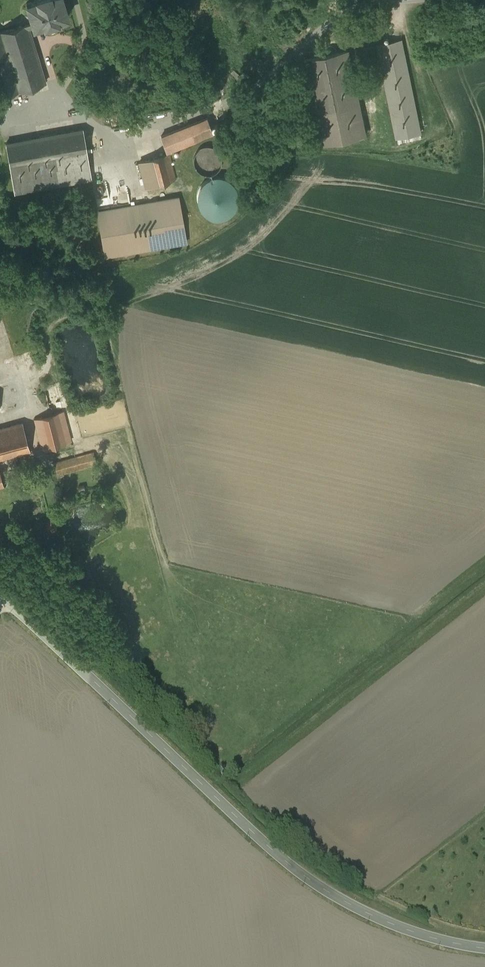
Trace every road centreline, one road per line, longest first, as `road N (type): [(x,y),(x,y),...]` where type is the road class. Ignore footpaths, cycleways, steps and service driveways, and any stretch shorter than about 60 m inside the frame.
road 1 (tertiary): [(0,598),(300,873),(389,924),(484,949)]
road 2 (unclassified): [(408,0),(345,12),(231,102)]

